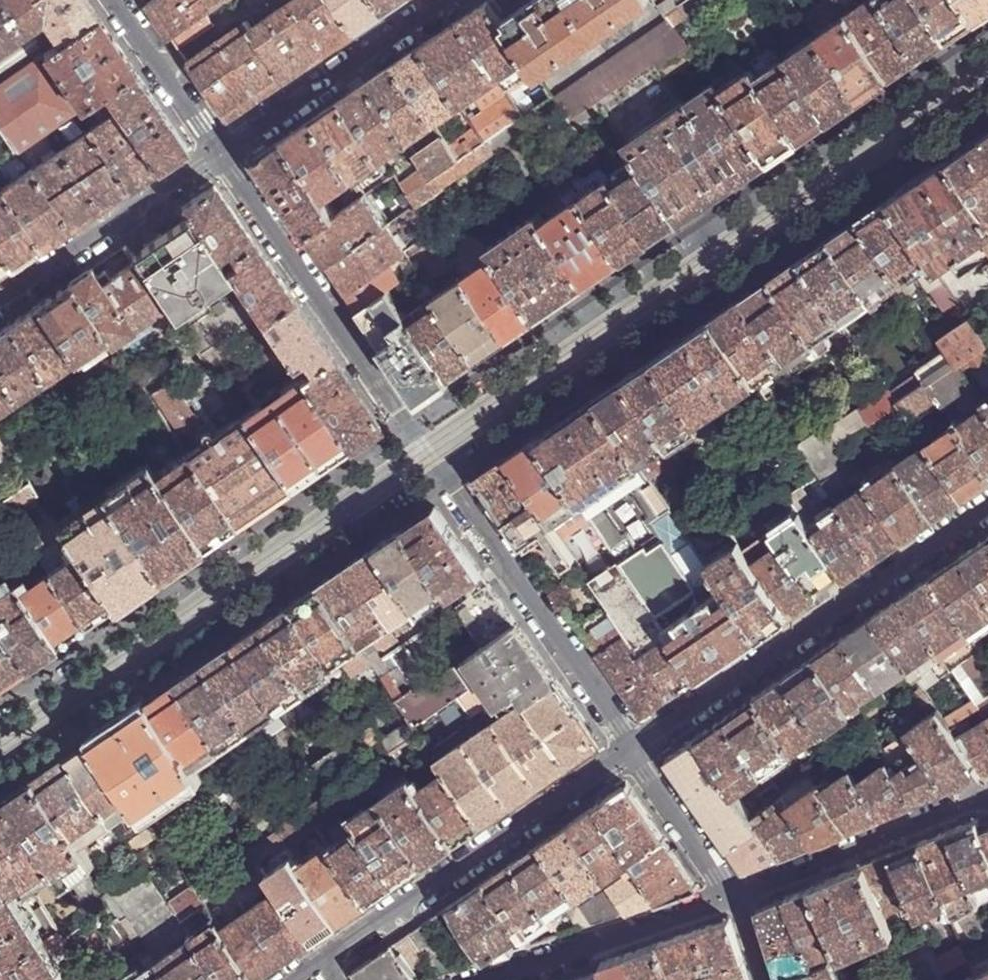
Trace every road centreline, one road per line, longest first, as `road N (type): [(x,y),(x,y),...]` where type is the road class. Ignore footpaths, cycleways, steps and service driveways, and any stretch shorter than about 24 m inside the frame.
road 1 (residential): [(221,153),(630,750)]
road 2 (residential): [(987,506),(630,750)]
road 3 (residential): [(630,750),(330,958)]
road 4 (residential): [(221,153),(447,0)]
road 5 (residential): [(735,896),(987,796)]
road 6 (residential): [(0,300),(221,153)]
road 7 (residential): [(487,979),(735,896)]
road 8 (residential): [(110,0),(221,153)]
road 9 (residential): [(735,896),(630,750)]

